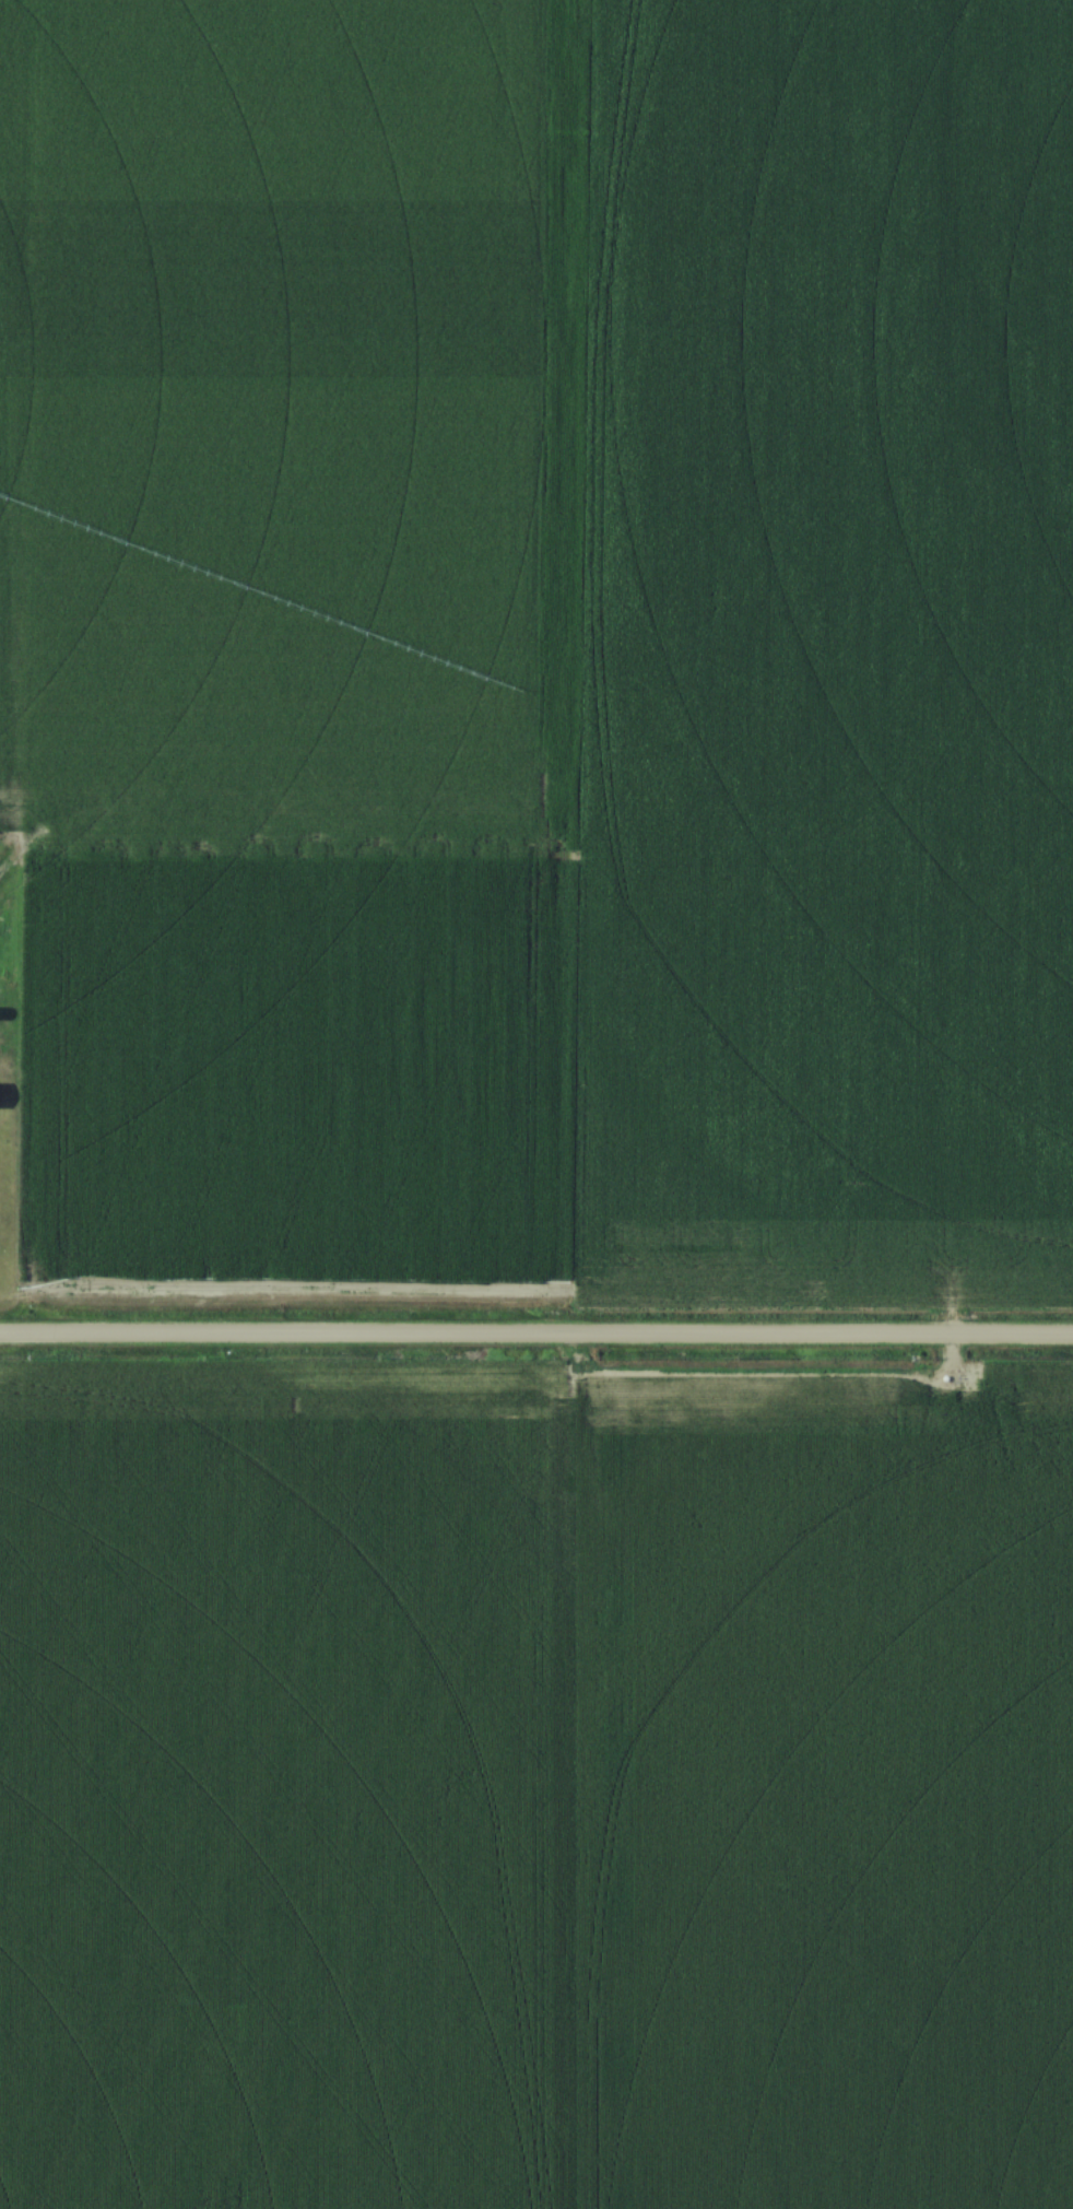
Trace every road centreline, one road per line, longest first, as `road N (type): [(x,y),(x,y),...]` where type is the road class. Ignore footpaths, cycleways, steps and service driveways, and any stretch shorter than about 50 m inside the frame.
road 1 (residential): [(0,1334),(1072,1336)]

